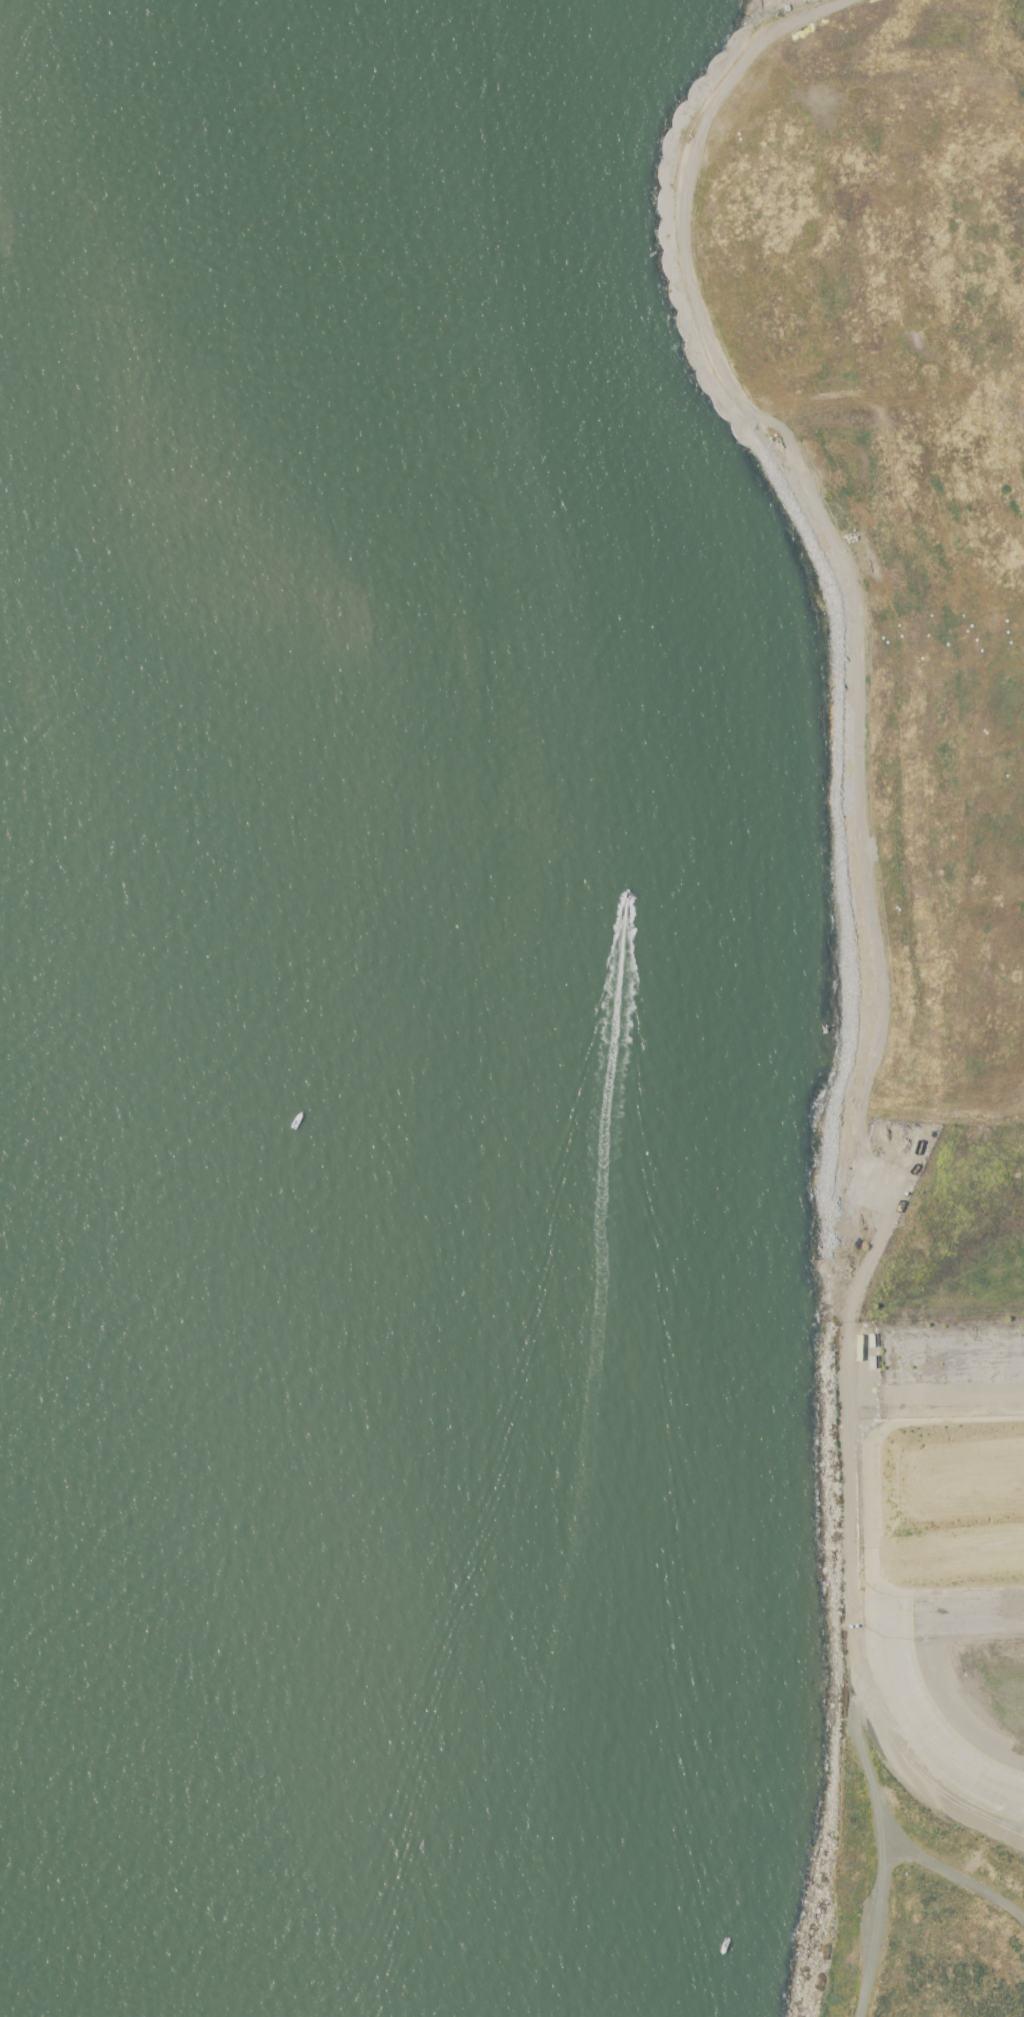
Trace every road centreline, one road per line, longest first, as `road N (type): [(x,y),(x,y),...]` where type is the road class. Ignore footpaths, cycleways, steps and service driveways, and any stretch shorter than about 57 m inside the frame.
road 1 (track): [(856,2016),(879,1883),(874,1796),(849,1717),(858,1673)]

